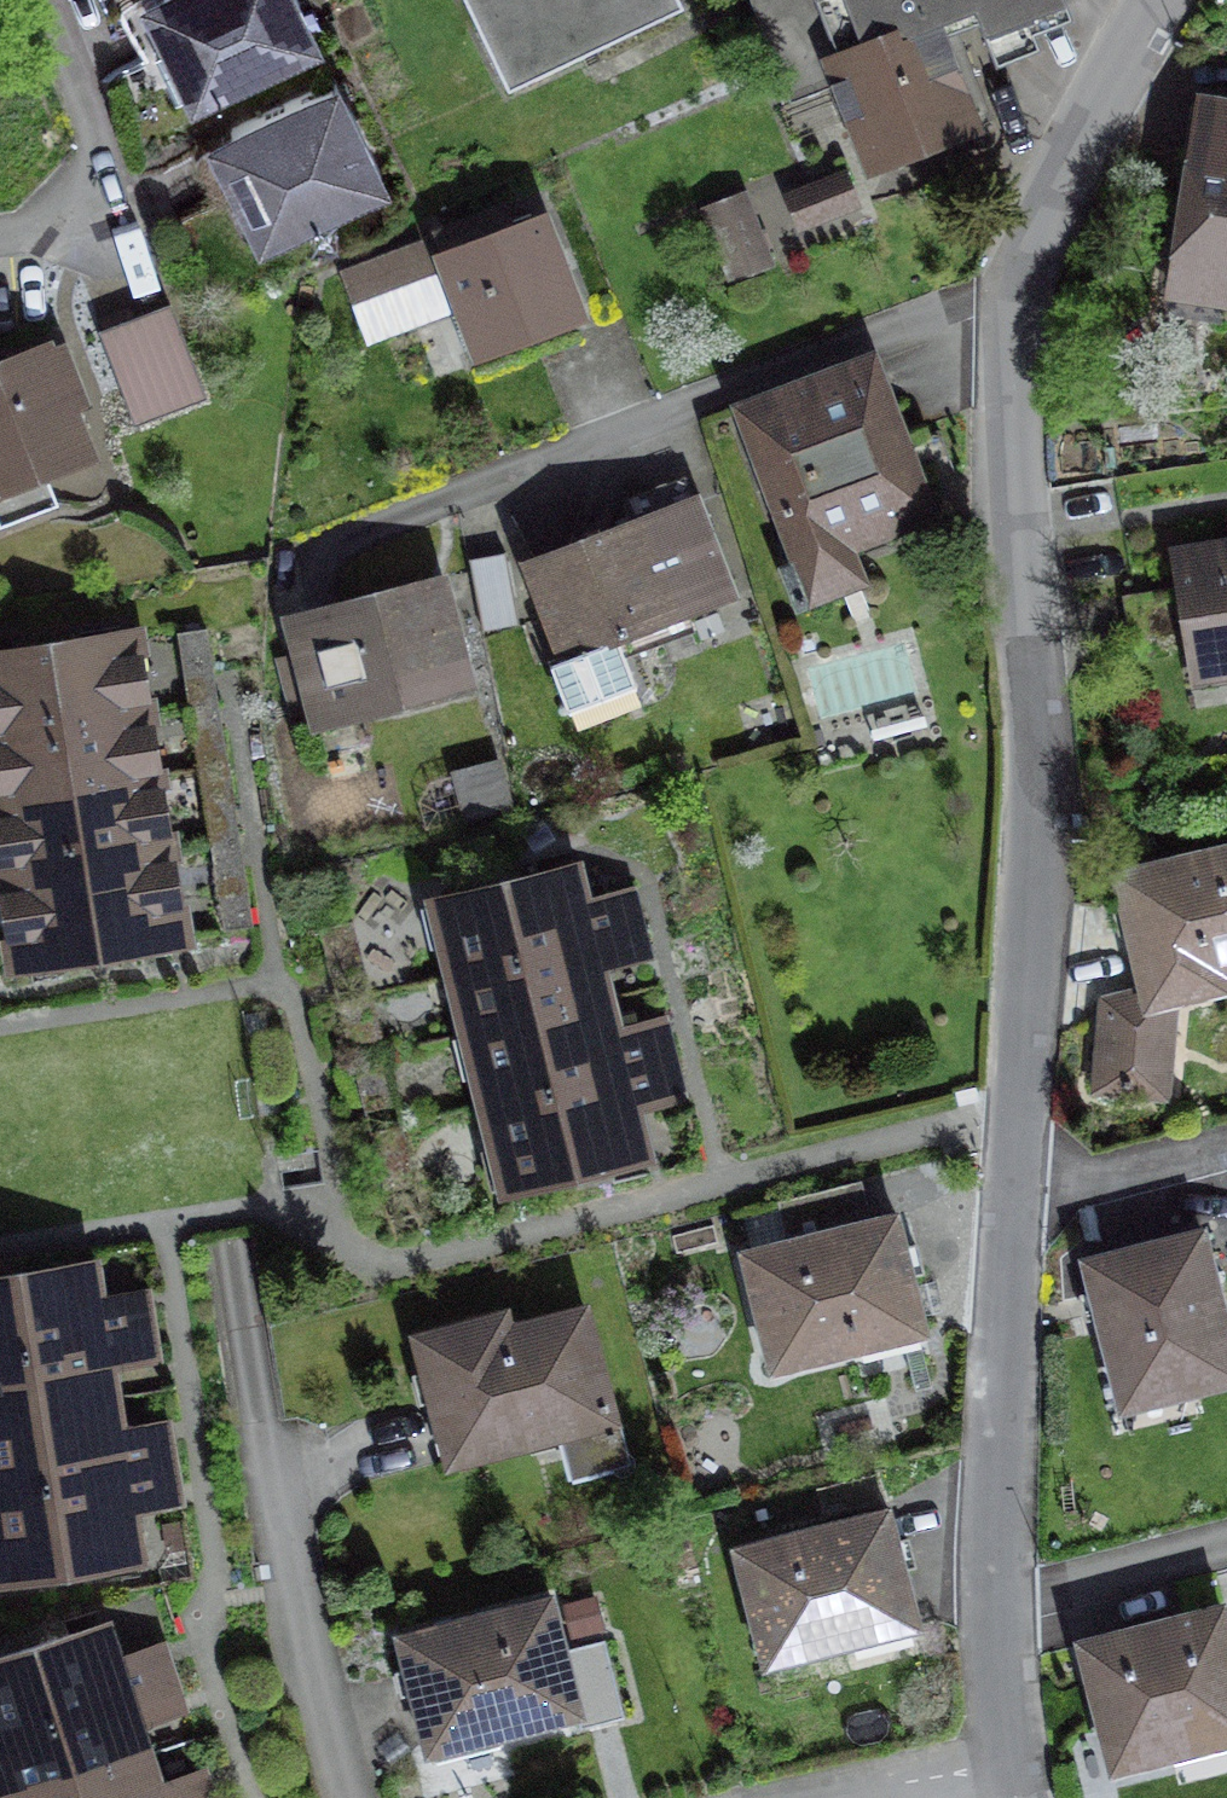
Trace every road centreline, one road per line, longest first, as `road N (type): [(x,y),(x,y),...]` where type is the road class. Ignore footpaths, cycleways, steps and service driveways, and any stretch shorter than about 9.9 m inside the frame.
road 1 (tertiary): [(1022,291),(1018,380),(1041,723),(1022,1192)]
road 2 (residential): [(1022,291),(669,416),(303,563)]
road 3 (tertiary): [(1022,1192),(1008,1620)]
road 4 (tertiary): [(1184,0),(1031,233),(1022,291)]
road 5 (residential): [(54,0),(101,129),(96,172),(75,205),(0,237)]
road 6 (residential): [(1008,1620),(1226,1564)]
road 7 (residential): [(1022,1192),(1226,1146)]
road 8 (residential): [(1015,1770),(835,1797)]
road 9 (tertiary): [(1008,1620),(1015,1770)]

